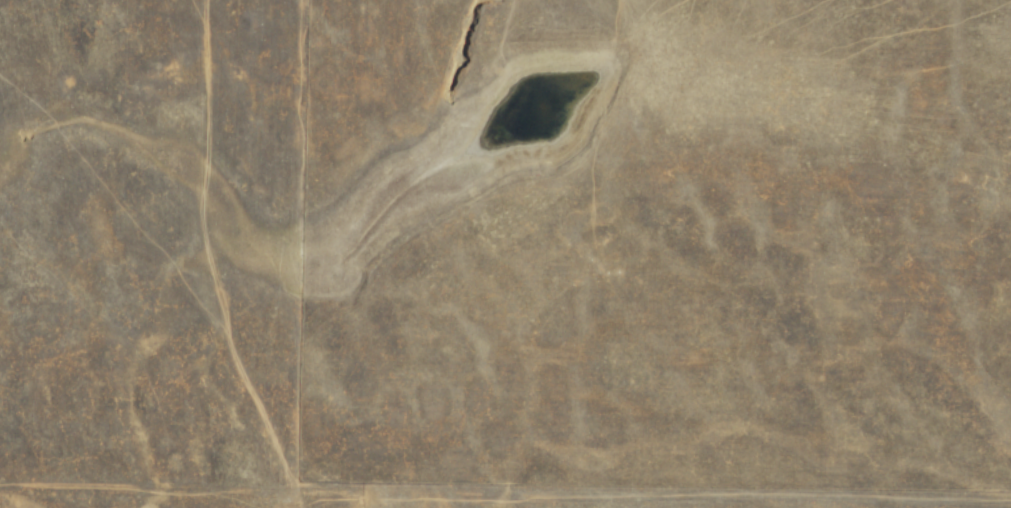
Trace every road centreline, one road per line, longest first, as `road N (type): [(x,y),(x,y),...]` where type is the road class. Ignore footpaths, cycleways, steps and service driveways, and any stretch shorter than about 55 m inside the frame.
road 1 (track): [(300,507),(229,349),(206,248),(205,0)]
road 2 (track): [(293,486),(0,484)]

